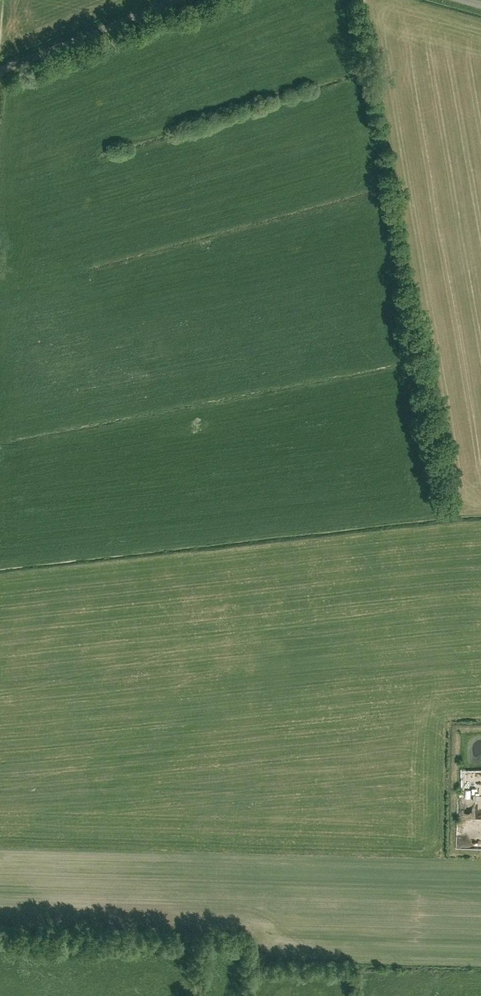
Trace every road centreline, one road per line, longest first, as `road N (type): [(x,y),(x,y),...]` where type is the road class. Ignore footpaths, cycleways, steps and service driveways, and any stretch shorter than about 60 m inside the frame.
road 1 (unclassified): [(0,69),(175,0)]

